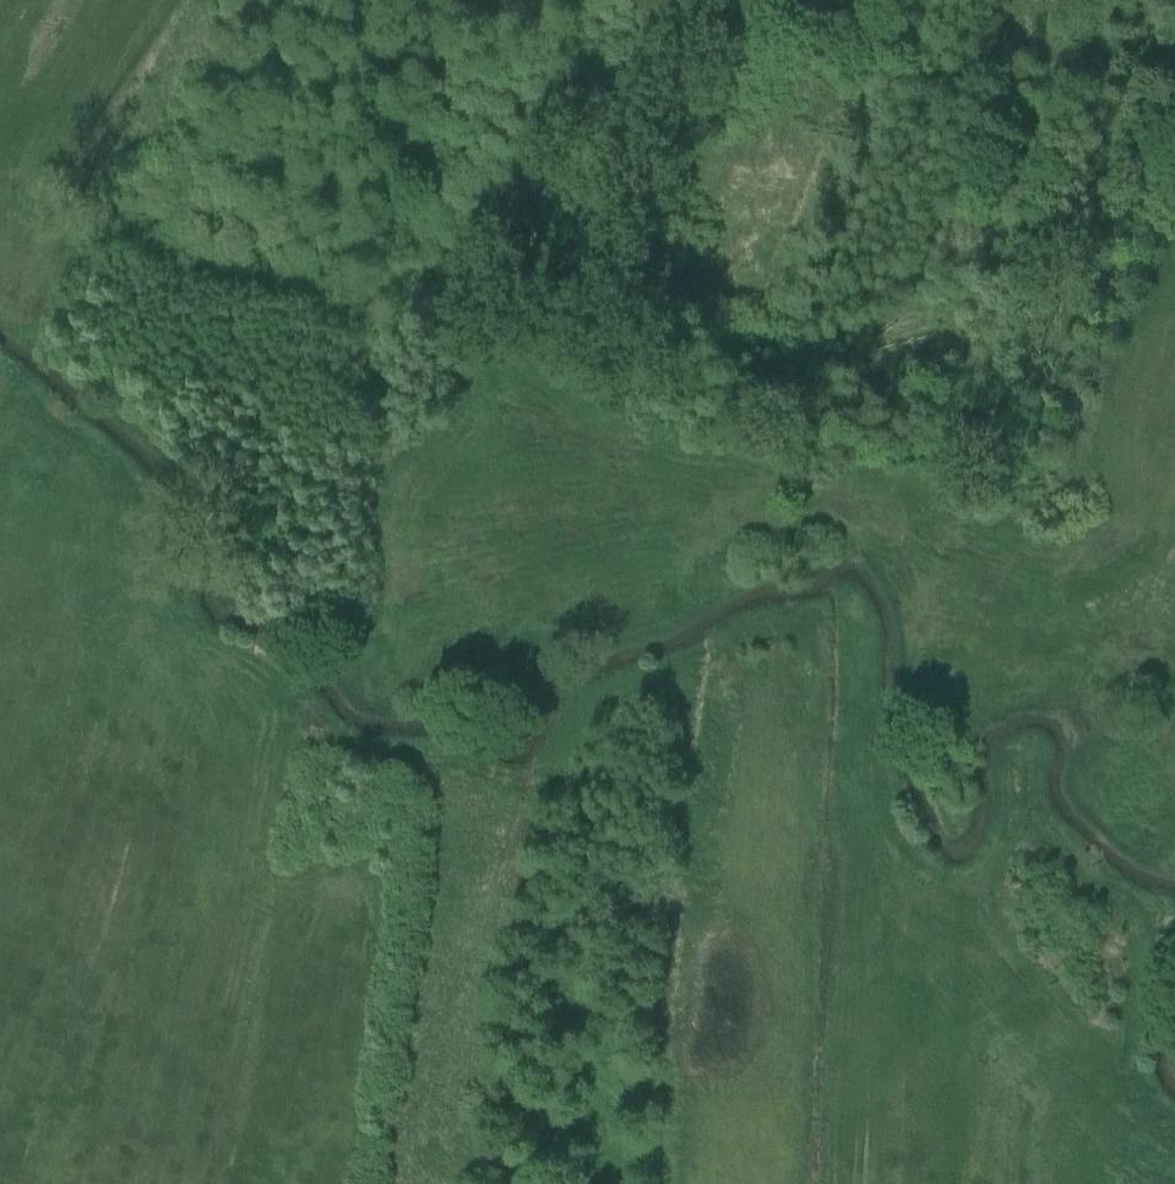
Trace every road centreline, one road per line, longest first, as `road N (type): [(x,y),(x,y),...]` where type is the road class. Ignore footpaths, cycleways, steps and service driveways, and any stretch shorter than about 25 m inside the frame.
road 1 (track): [(84,209),(207,0)]

